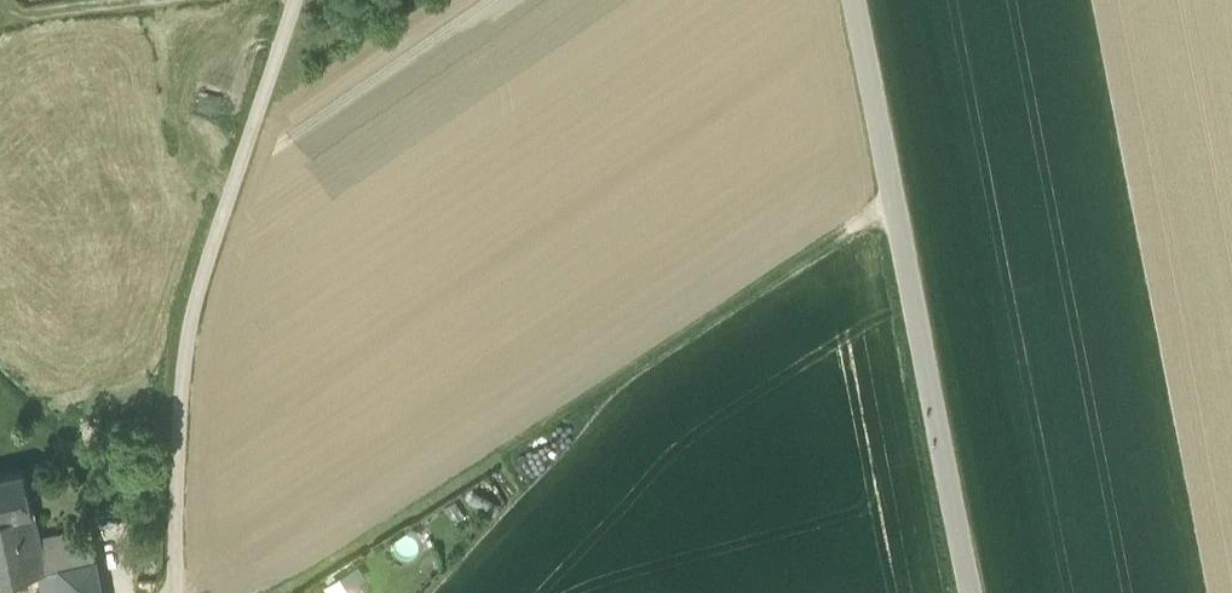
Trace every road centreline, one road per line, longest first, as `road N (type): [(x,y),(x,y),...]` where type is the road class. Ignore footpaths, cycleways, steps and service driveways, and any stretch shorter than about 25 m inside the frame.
road 1 (track): [(891,203),(278,592)]
road 2 (residential): [(178,592),(185,327),(293,0)]
road 3 (residential): [(857,0),(891,203),(975,592)]

